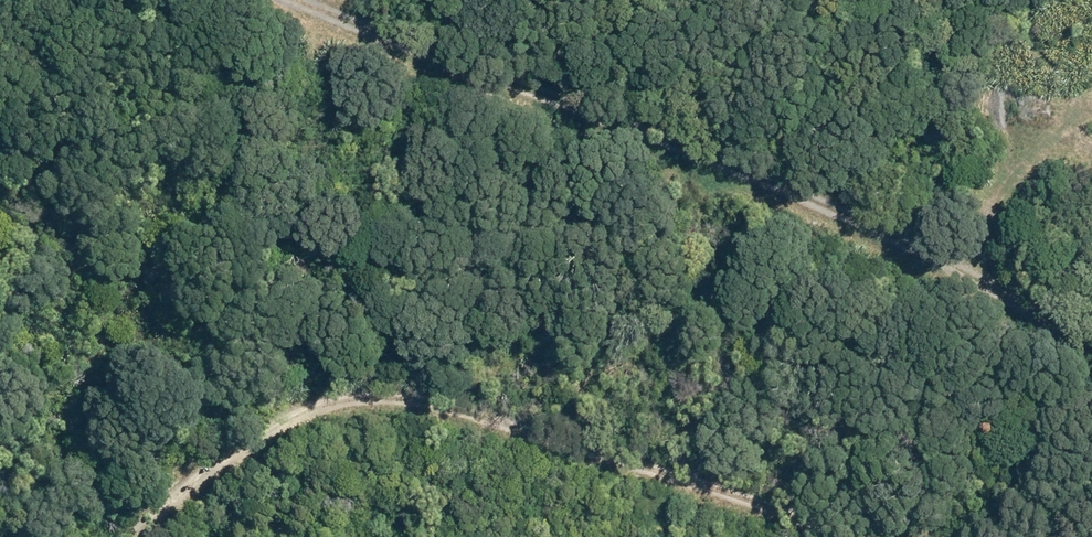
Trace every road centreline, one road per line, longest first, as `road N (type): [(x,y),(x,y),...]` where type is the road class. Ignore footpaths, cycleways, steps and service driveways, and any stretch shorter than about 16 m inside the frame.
road 1 (track): [(1091,334),(971,253),(700,139),(317,0)]
road 2 (track): [(121,536),(246,434),(311,401),(359,390),(449,399),(885,536)]

